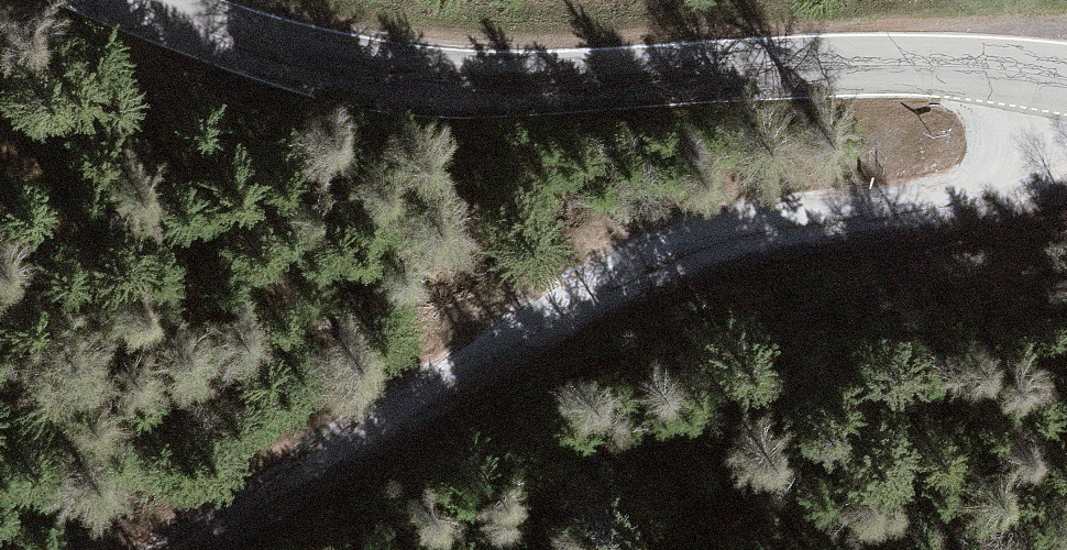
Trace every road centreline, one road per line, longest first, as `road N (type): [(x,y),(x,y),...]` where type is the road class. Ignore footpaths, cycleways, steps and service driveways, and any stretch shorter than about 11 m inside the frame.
road 1 (track): [(176,549),(612,274),(675,249),(744,236),(983,220),(1038,191),(1066,160)]
road 2 (tertiary): [(126,0),(262,49),(416,81),(539,85),(873,64),(1066,79)]

